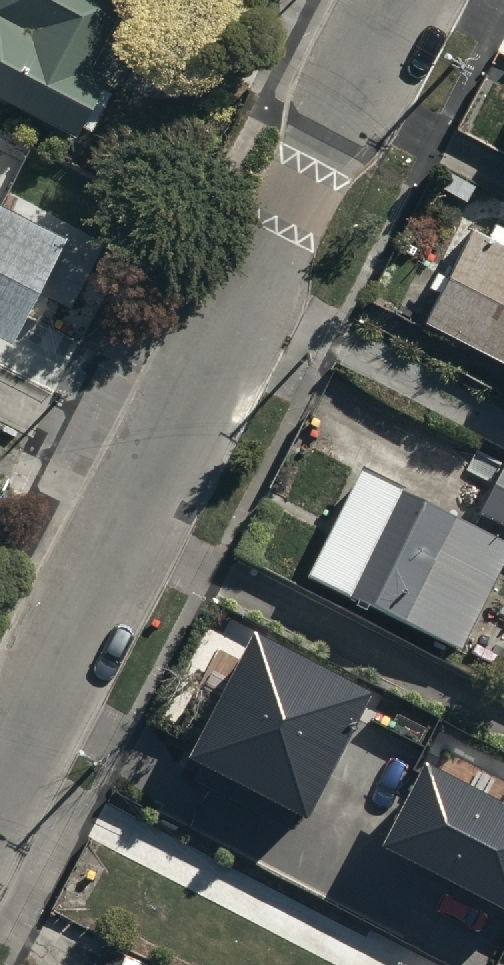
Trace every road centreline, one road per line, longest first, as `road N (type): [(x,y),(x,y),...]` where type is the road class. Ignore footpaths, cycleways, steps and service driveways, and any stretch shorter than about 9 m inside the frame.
road 1 (residential): [(0,776),(400,0)]

